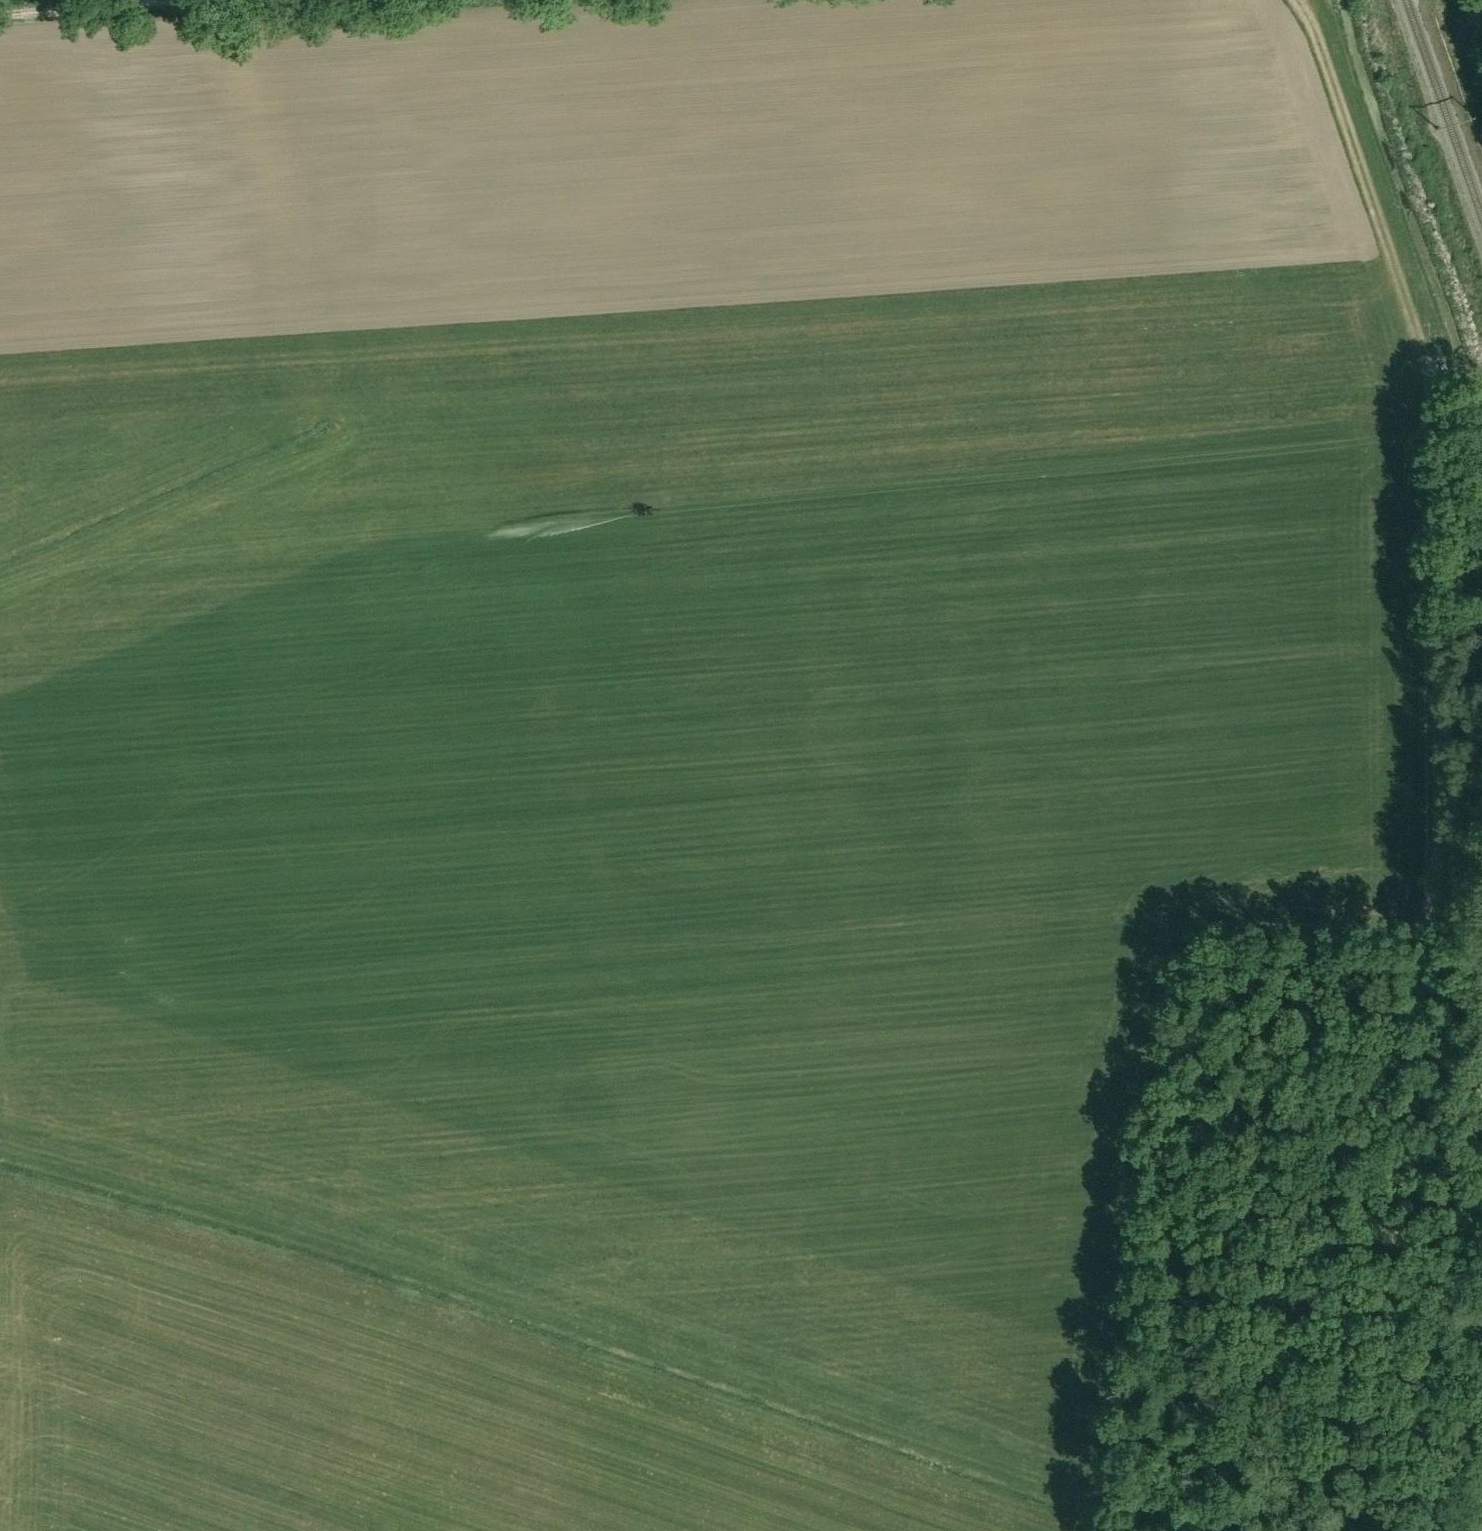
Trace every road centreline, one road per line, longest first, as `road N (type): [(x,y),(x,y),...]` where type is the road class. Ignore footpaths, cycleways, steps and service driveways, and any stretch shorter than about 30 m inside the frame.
road 1 (track): [(1424,936),(1432,388),(1315,29),(1297,0)]
road 2 (track): [(1163,1011),(1197,949),(1226,928),(1481,941)]
road 3 (track): [(229,0),(0,14)]

